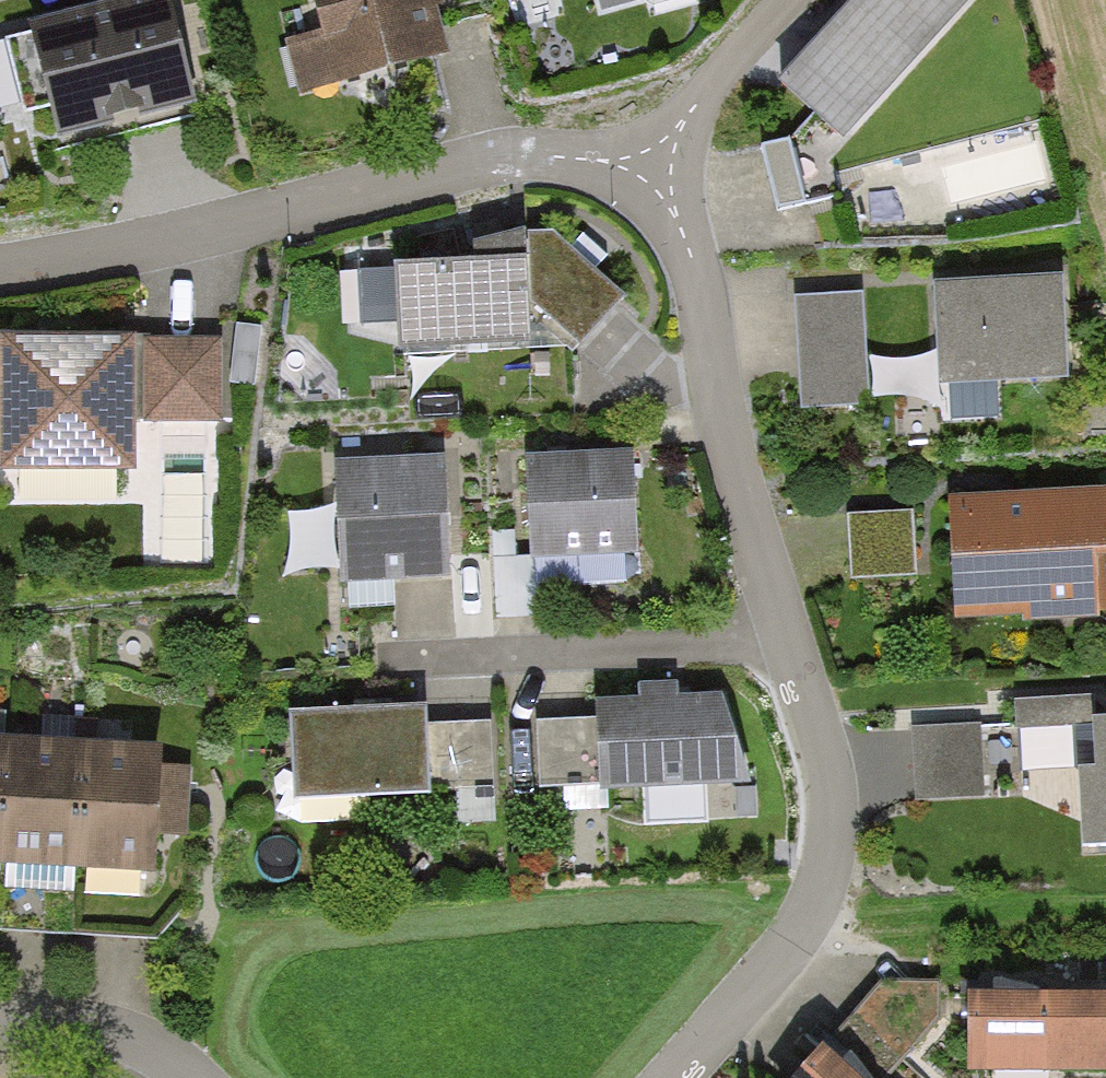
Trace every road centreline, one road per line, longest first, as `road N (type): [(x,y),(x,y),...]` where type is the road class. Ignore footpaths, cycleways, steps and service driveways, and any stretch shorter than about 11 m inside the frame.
road 1 (residential): [(681,1077),(821,922),(839,817),(665,159)]
road 2 (residential): [(665,159),(521,158),(117,261),(0,276)]
road 3 (residential): [(665,159),(812,0)]
road 4 (residential): [(185,1077),(111,1039),(53,1030),(0,1034)]

